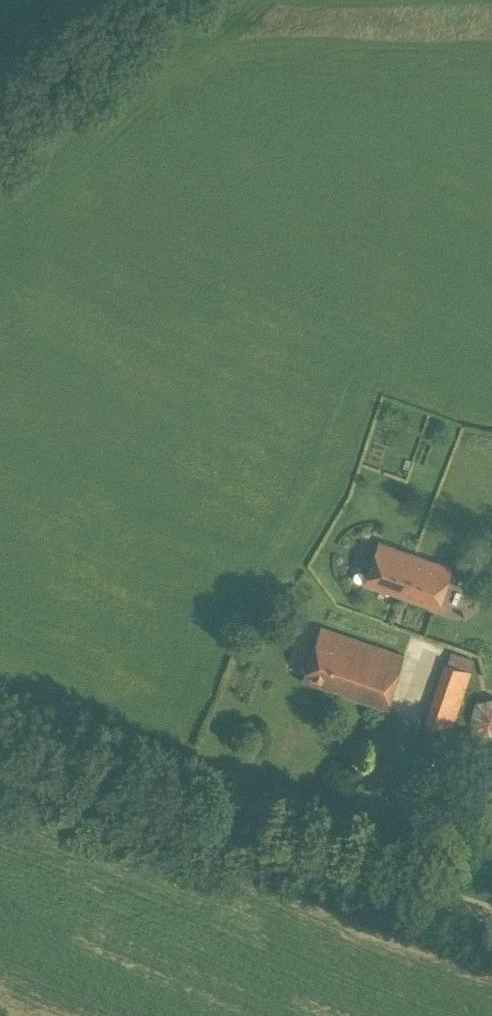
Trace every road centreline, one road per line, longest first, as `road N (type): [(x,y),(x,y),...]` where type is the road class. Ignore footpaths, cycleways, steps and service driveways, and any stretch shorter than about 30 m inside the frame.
road 1 (unclassified): [(491,908),(0,742)]
road 2 (track): [(0,111),(131,0)]

